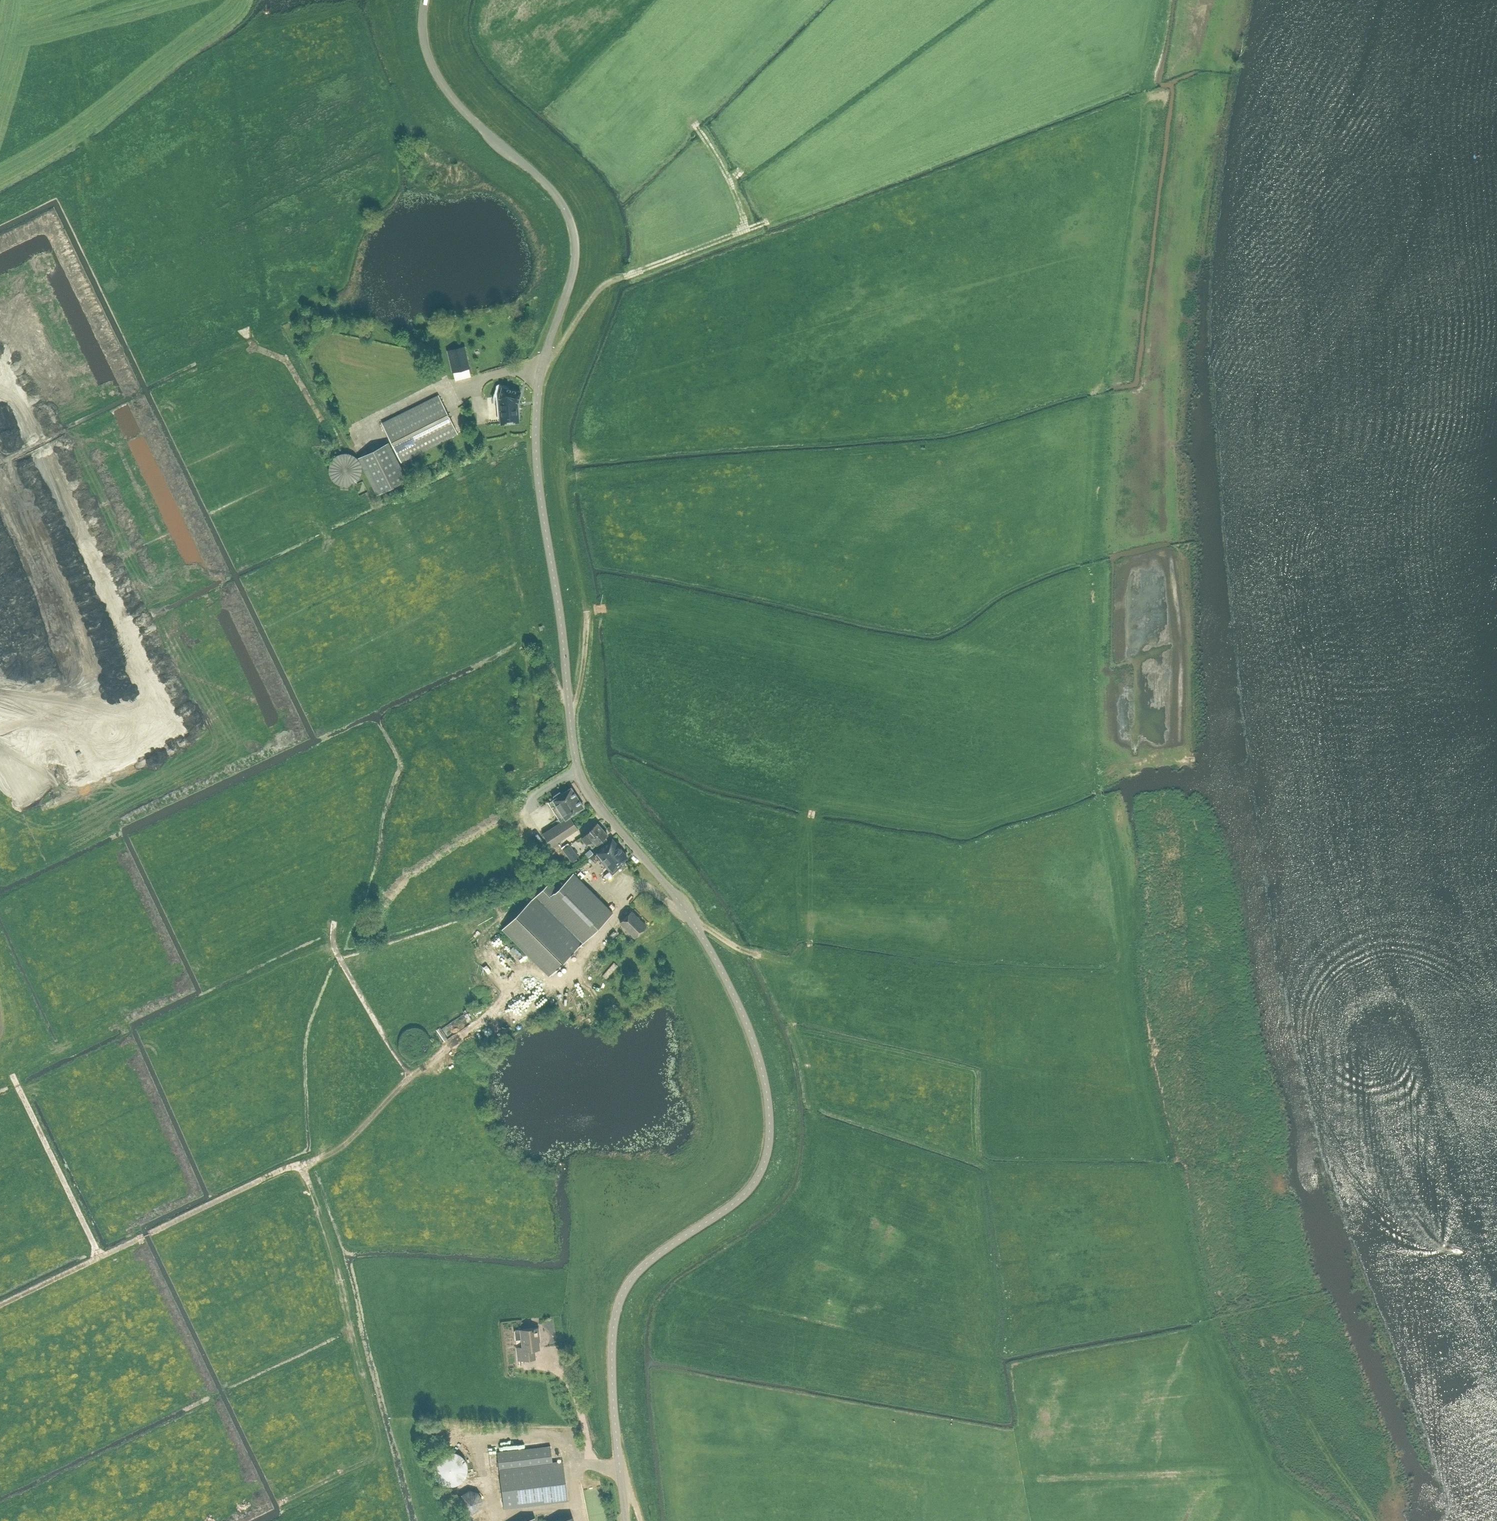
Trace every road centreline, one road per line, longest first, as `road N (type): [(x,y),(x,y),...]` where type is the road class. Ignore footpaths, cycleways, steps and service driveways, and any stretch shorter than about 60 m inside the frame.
road 1 (unclassified): [(626,1520),(612,1370),(620,1301),(644,1265),(750,1186),(768,1144),(768,1102),(755,1048),(715,959),(579,770),(535,433),(542,366),(574,266),(573,231),(546,182),(444,87),(424,43),(425,0)]
road 2 (track): [(701,131),(746,229),(605,285),(542,363)]
road 3 (unclassified): [(0,1013),(86,972),(97,954),(94,916),(0,738)]

